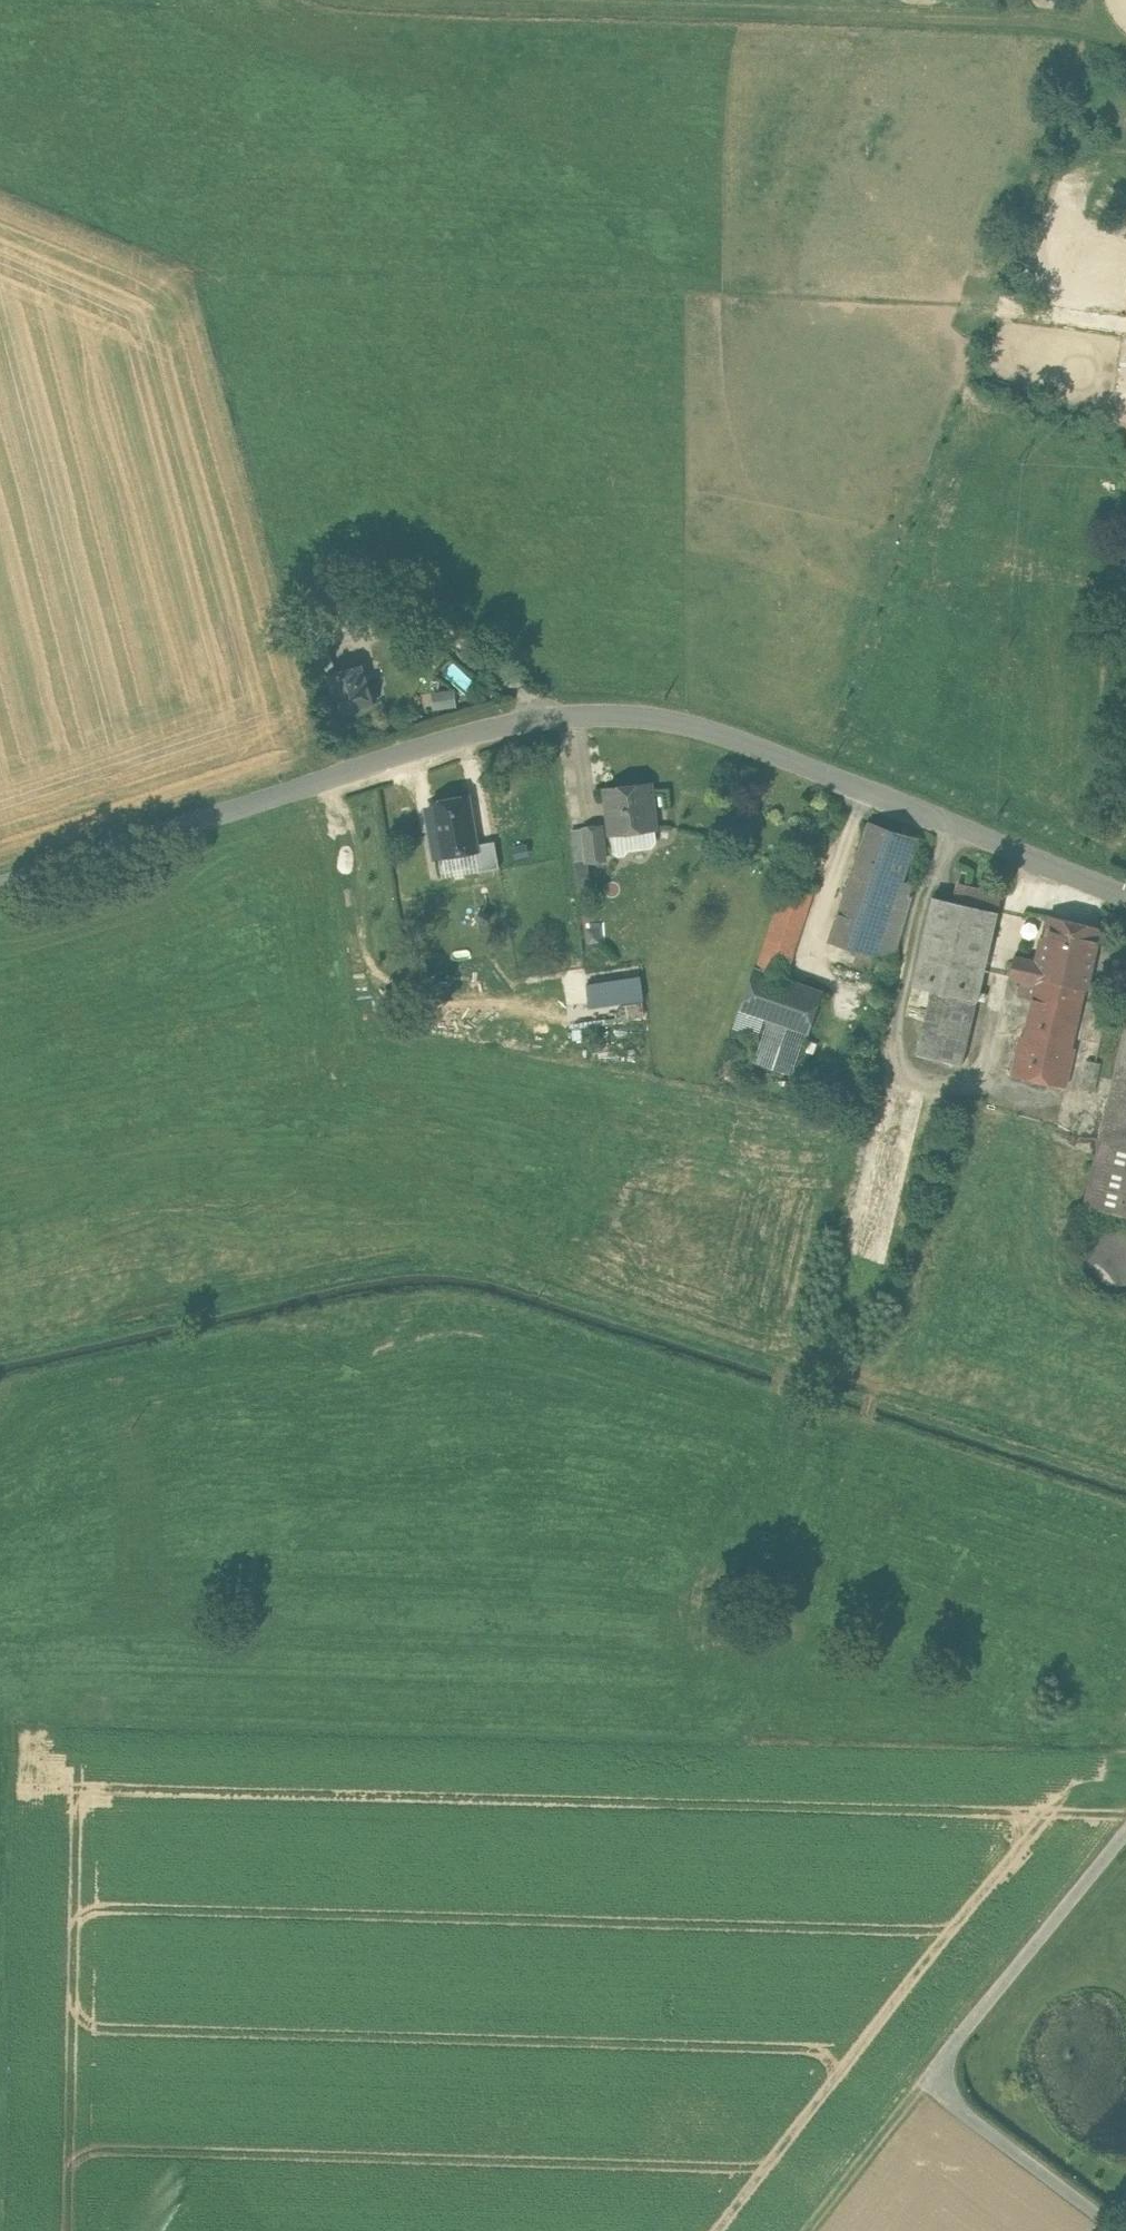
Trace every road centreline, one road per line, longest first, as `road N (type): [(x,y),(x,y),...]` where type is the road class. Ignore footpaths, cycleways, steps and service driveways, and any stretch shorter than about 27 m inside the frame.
road 1 (tertiary): [(1125,894),(695,726),(595,713),(459,734),(0,887)]
road 2 (track): [(373,0),(1025,22),(1094,31),(1125,48)]
road 3 (residential): [(1125,1834),(951,2053),(944,2077),(955,2105),(1121,2230)]

